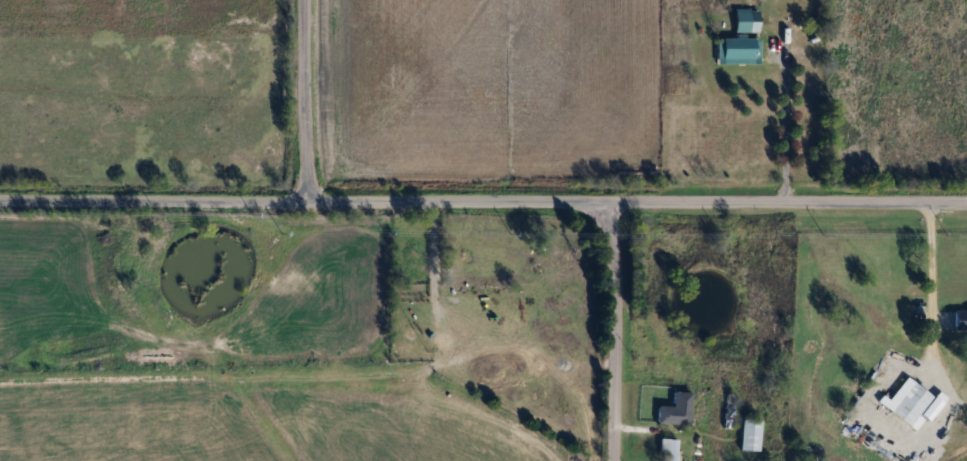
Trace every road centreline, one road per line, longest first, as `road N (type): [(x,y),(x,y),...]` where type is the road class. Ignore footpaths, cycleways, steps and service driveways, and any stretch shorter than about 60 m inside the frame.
road 1 (residential): [(0,201),(966,204)]
road 2 (residential): [(615,460),(616,281),(605,202)]
road 3 (residential): [(310,204),(305,0)]

